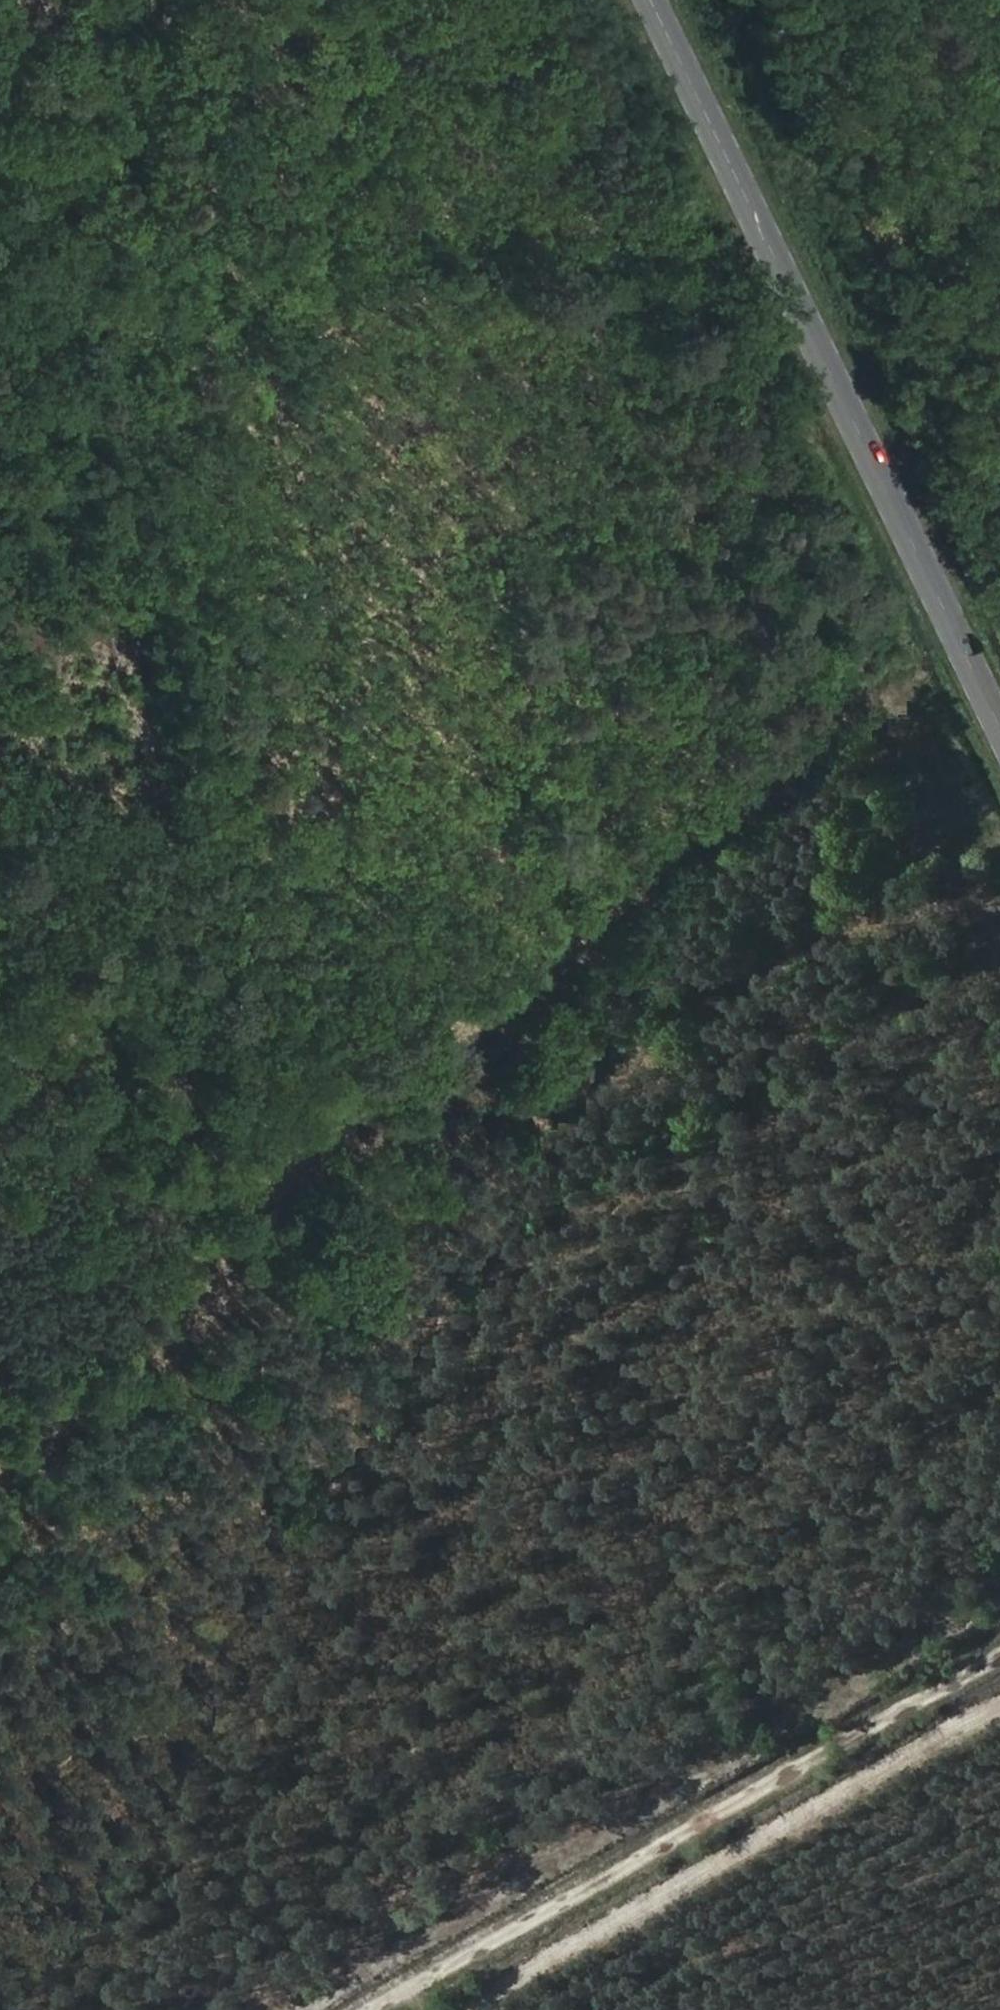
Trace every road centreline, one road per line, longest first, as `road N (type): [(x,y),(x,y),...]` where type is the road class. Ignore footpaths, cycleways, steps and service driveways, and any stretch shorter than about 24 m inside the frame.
road 1 (secondary): [(650,0),(999,721)]
road 2 (track): [(388,2009),(999,1660)]

